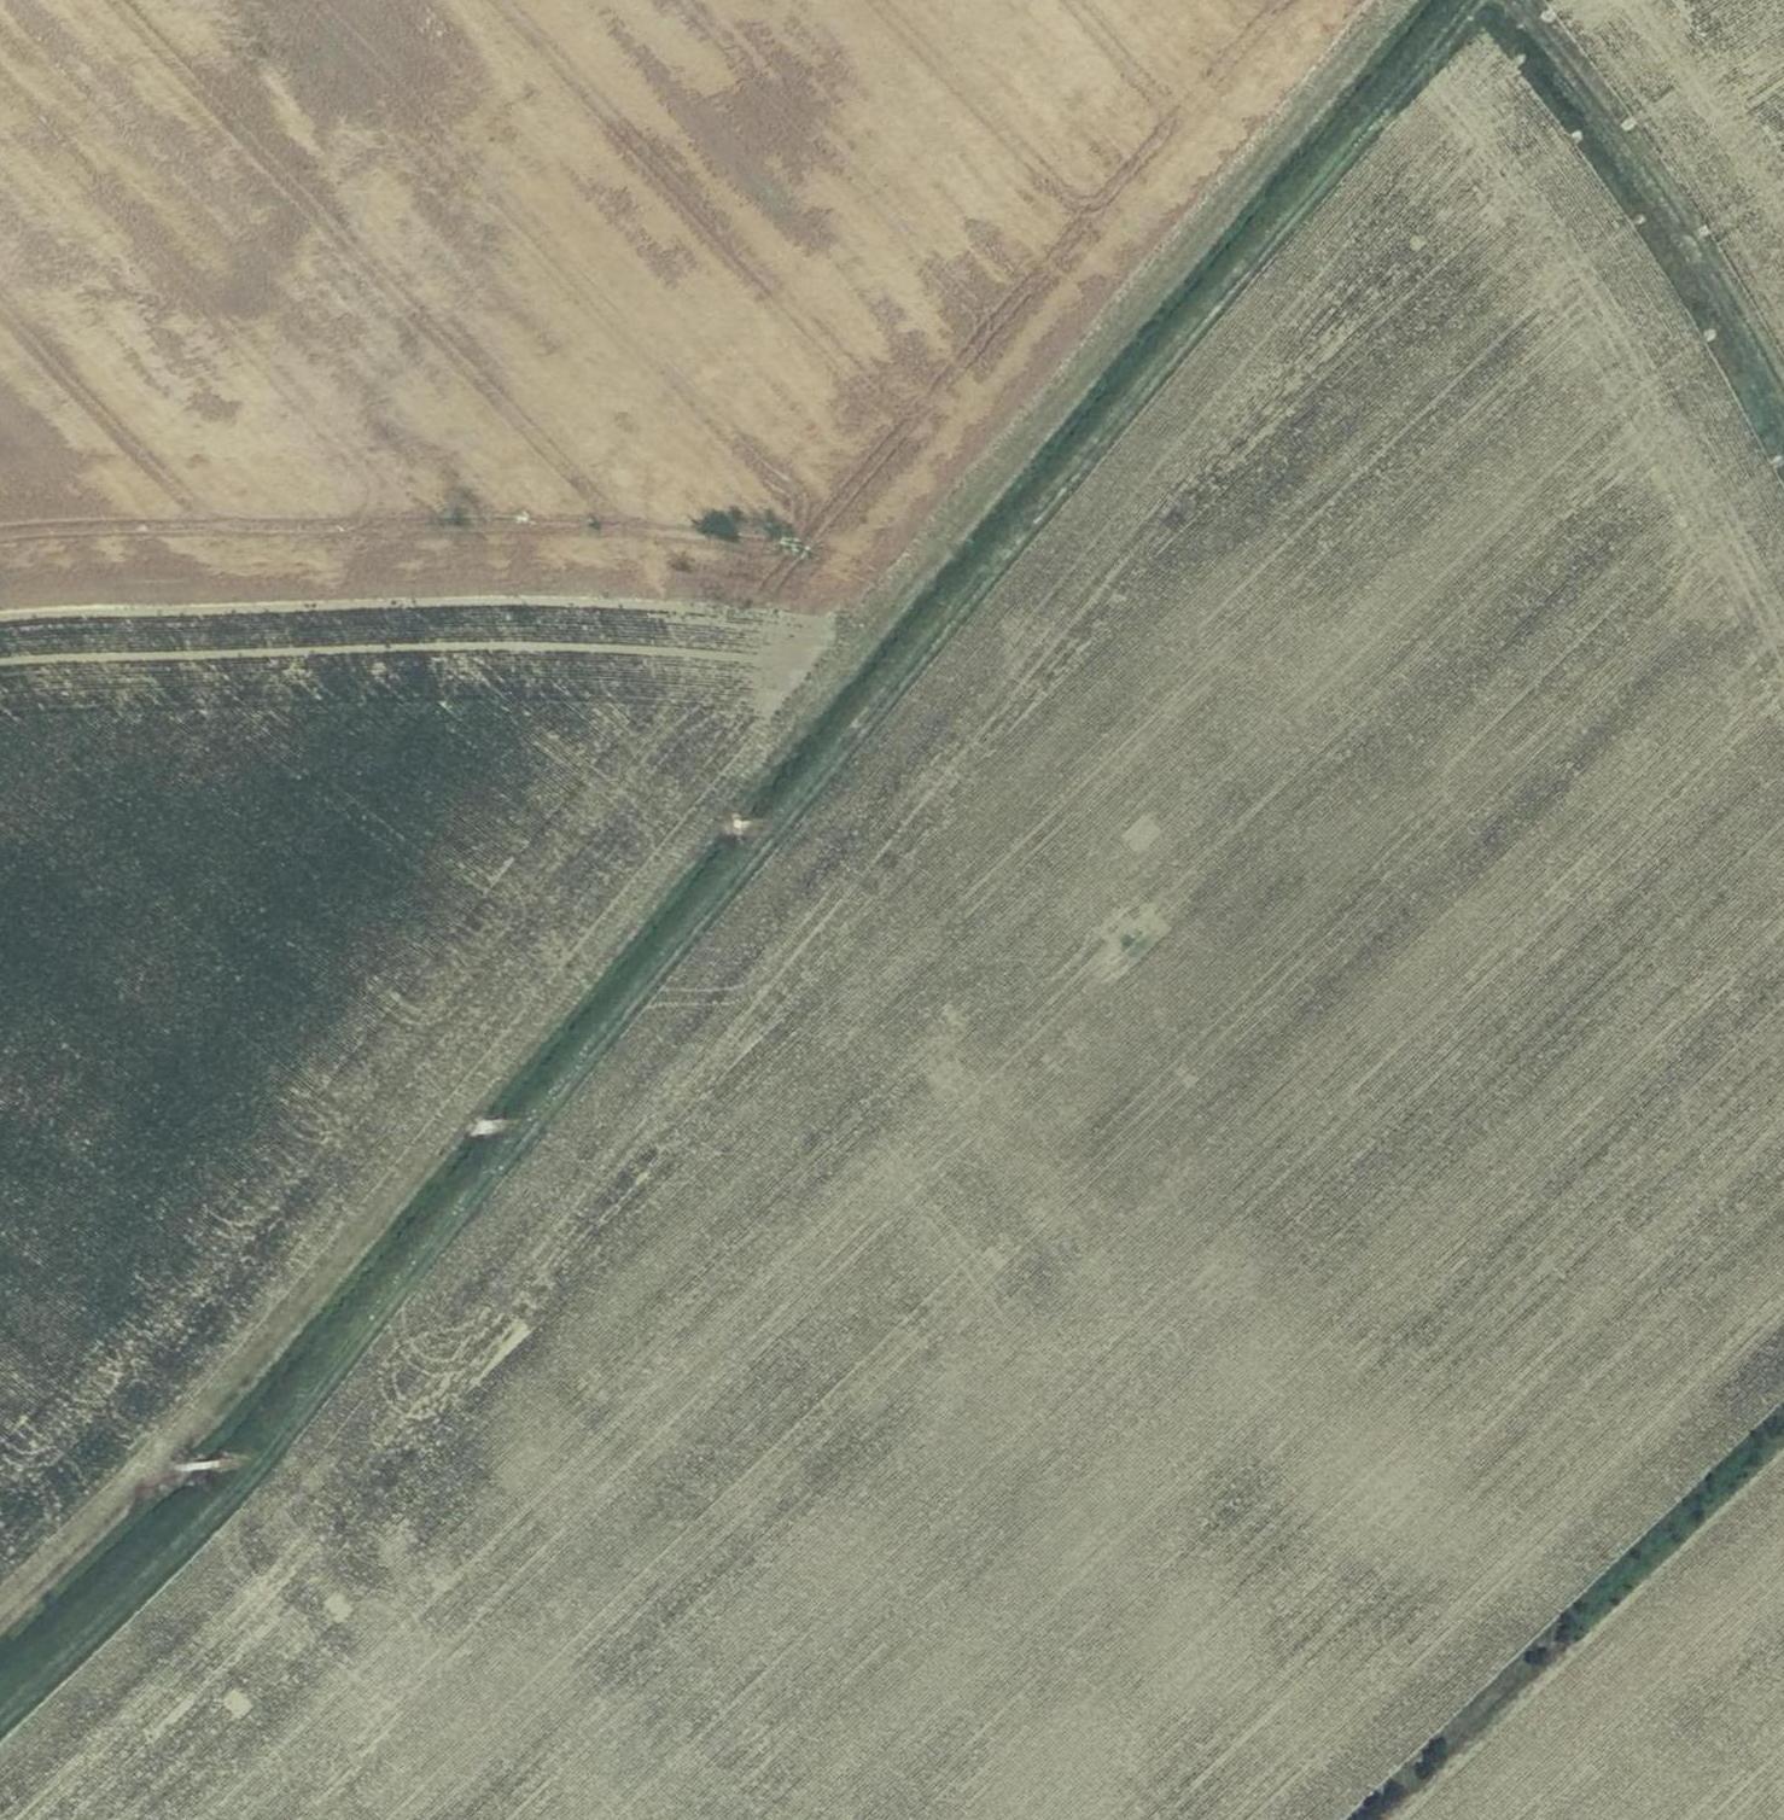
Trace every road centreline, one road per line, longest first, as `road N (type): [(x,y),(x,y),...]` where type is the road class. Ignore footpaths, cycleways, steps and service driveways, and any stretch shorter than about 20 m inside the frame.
road 1 (track): [(0,1704),(255,1456),(1242,284),(1460,0)]
road 2 (track): [(1527,0),(1726,275),(1783,384)]

